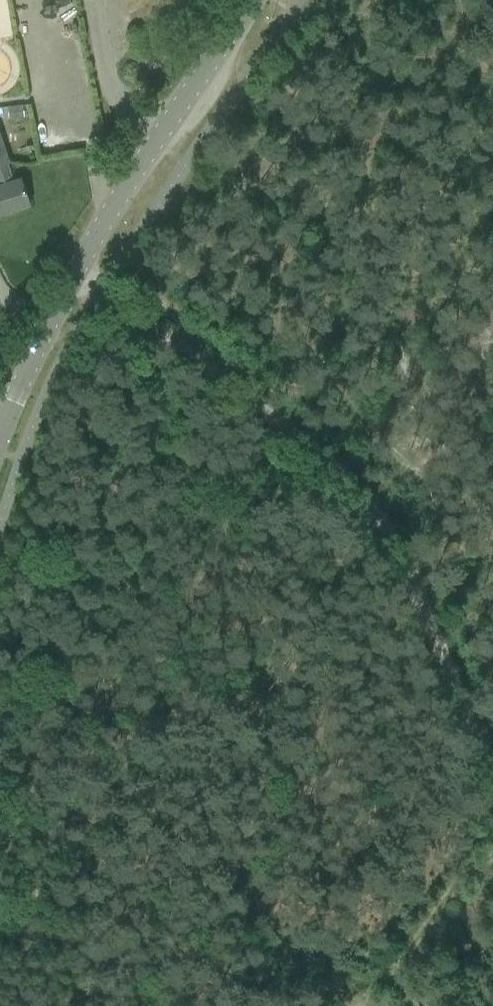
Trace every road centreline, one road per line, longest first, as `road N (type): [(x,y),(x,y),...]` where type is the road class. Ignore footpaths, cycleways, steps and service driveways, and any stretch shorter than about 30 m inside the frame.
road 1 (track): [(106,281),(356,492),(435,625),(492,759)]
road 2 (tertiary): [(2,440),(24,376),(108,229),(254,0)]
road 3 (track): [(397,968),(450,892),(492,856)]

